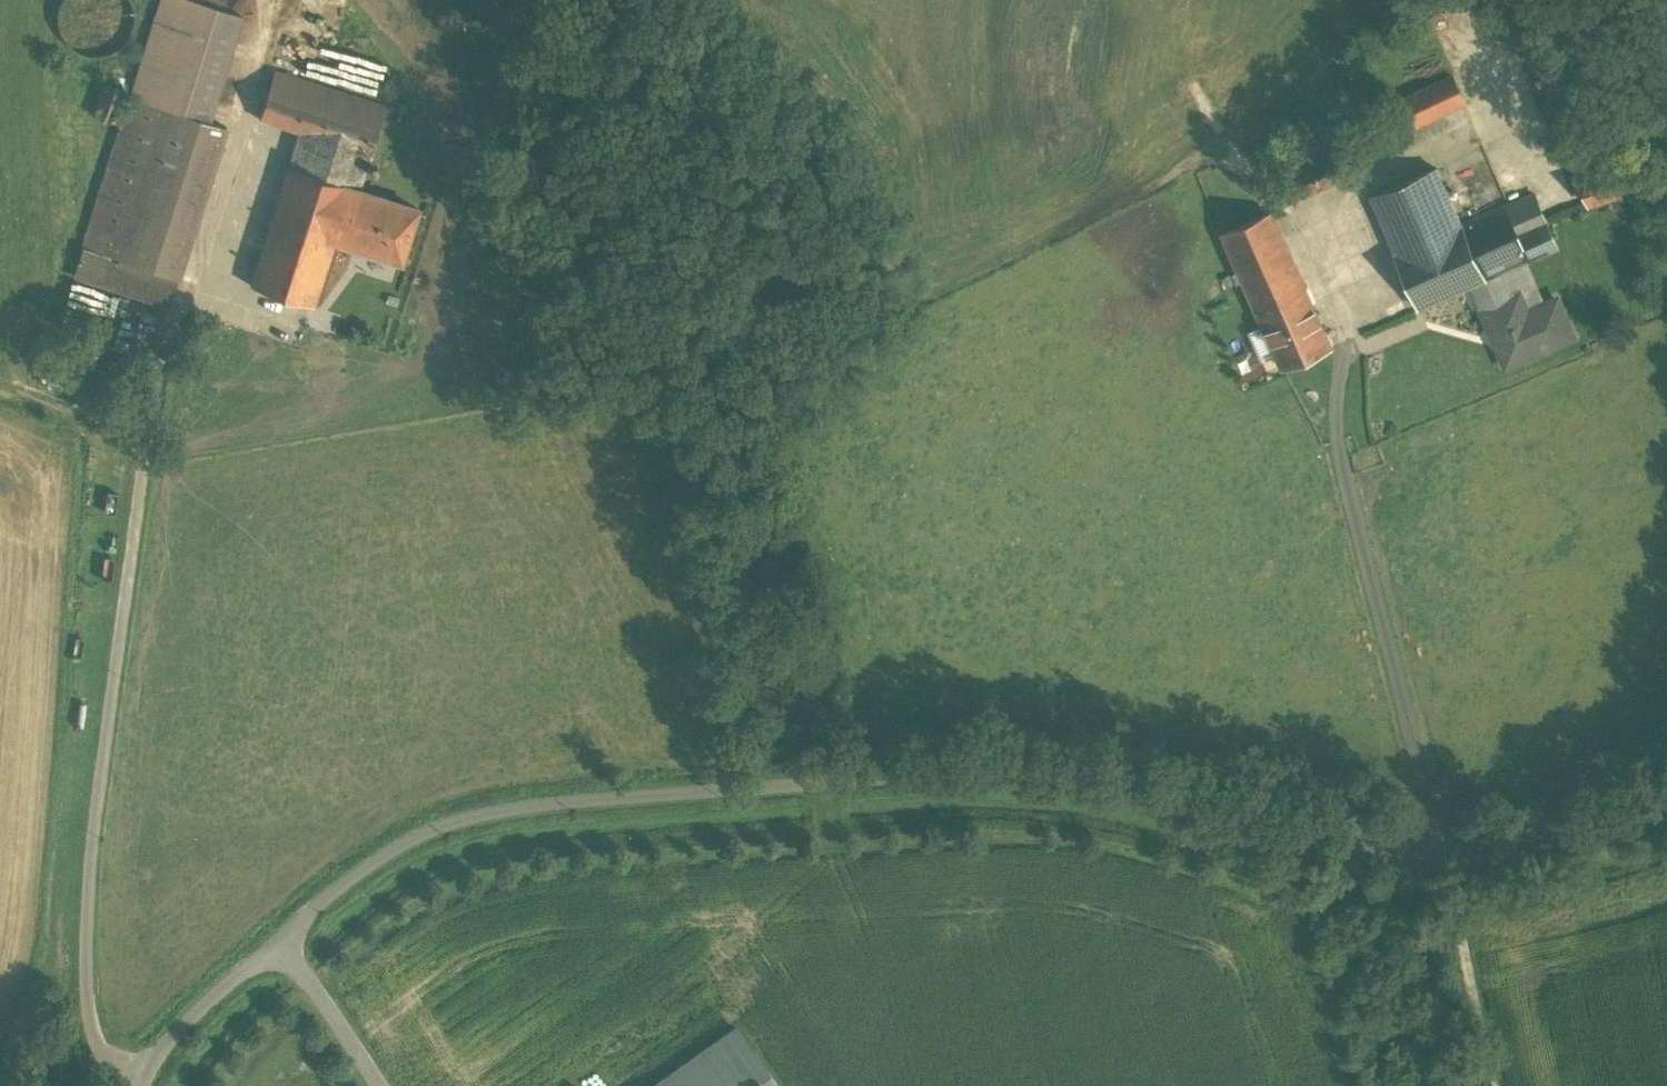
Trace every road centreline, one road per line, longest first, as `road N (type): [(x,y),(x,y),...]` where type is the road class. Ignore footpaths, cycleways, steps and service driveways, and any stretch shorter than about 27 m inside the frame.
road 1 (unclassified): [(148,1085),(184,1028),(265,953),(403,846),(473,816),(1032,773),(1446,857),(1589,839),(1666,808)]
road 2 (track): [(1446,857),(1494,1085)]

